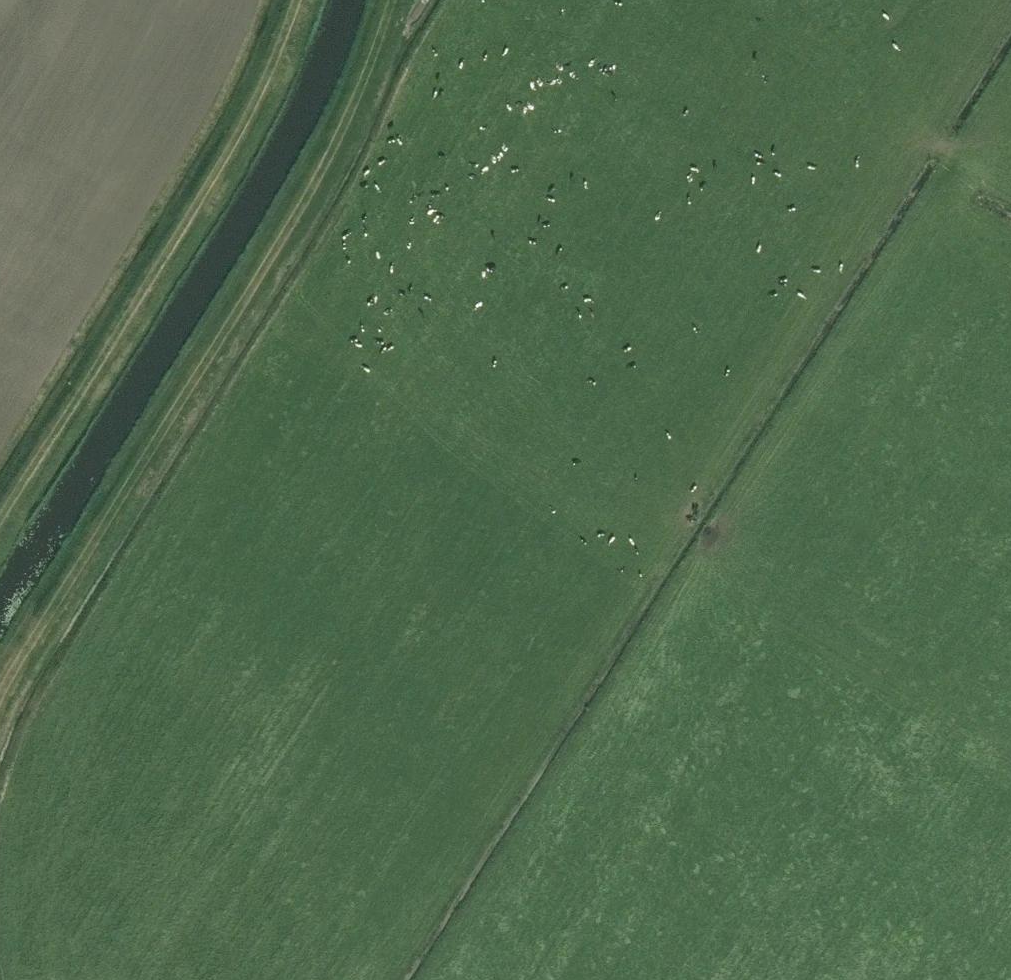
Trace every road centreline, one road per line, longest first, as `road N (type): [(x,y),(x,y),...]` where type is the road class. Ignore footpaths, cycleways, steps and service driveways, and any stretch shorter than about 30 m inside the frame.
road 1 (track): [(302,0),(225,167),(0,524)]

